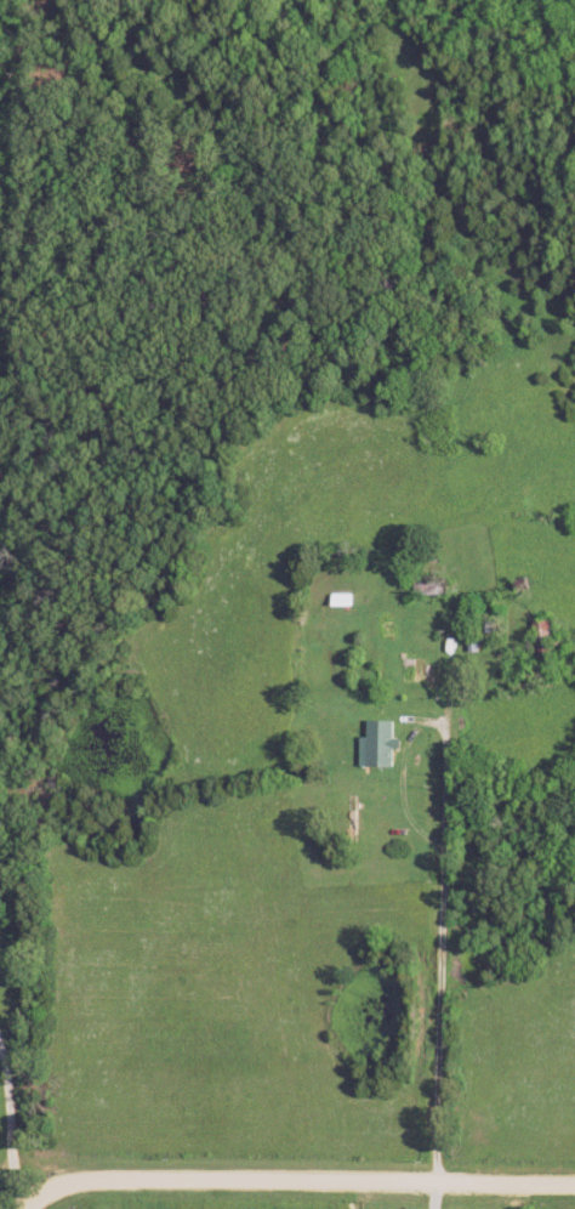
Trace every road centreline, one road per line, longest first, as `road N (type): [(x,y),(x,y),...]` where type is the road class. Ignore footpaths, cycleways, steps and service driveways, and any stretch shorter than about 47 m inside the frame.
road 1 (residential): [(39,1208),(68,1185),(156,1173),(574,1178)]
road 2 (residential): [(449,1177),(445,1029),(468,719)]
road 3 (residential): [(51,1198),(17,1157),(15,1050),(0,1008)]

